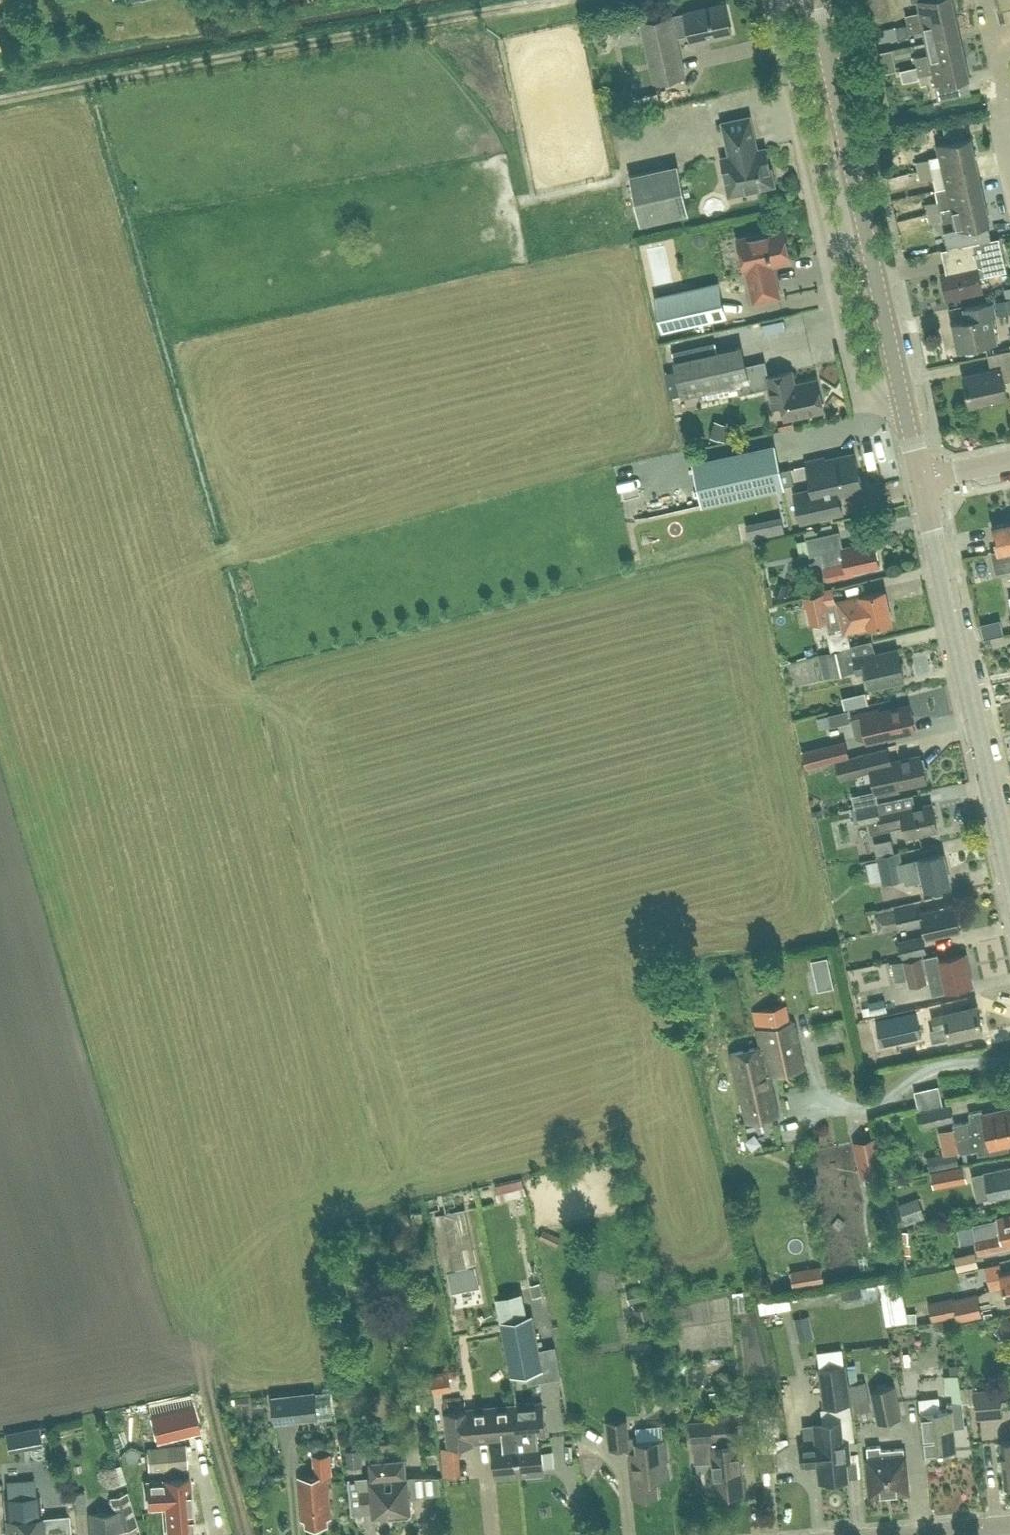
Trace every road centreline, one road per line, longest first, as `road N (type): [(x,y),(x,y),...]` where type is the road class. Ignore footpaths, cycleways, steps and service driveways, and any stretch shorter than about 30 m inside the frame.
road 1 (tertiary): [(922,483),(816,0)]
road 2 (tertiary): [(1009,874),(922,483)]

